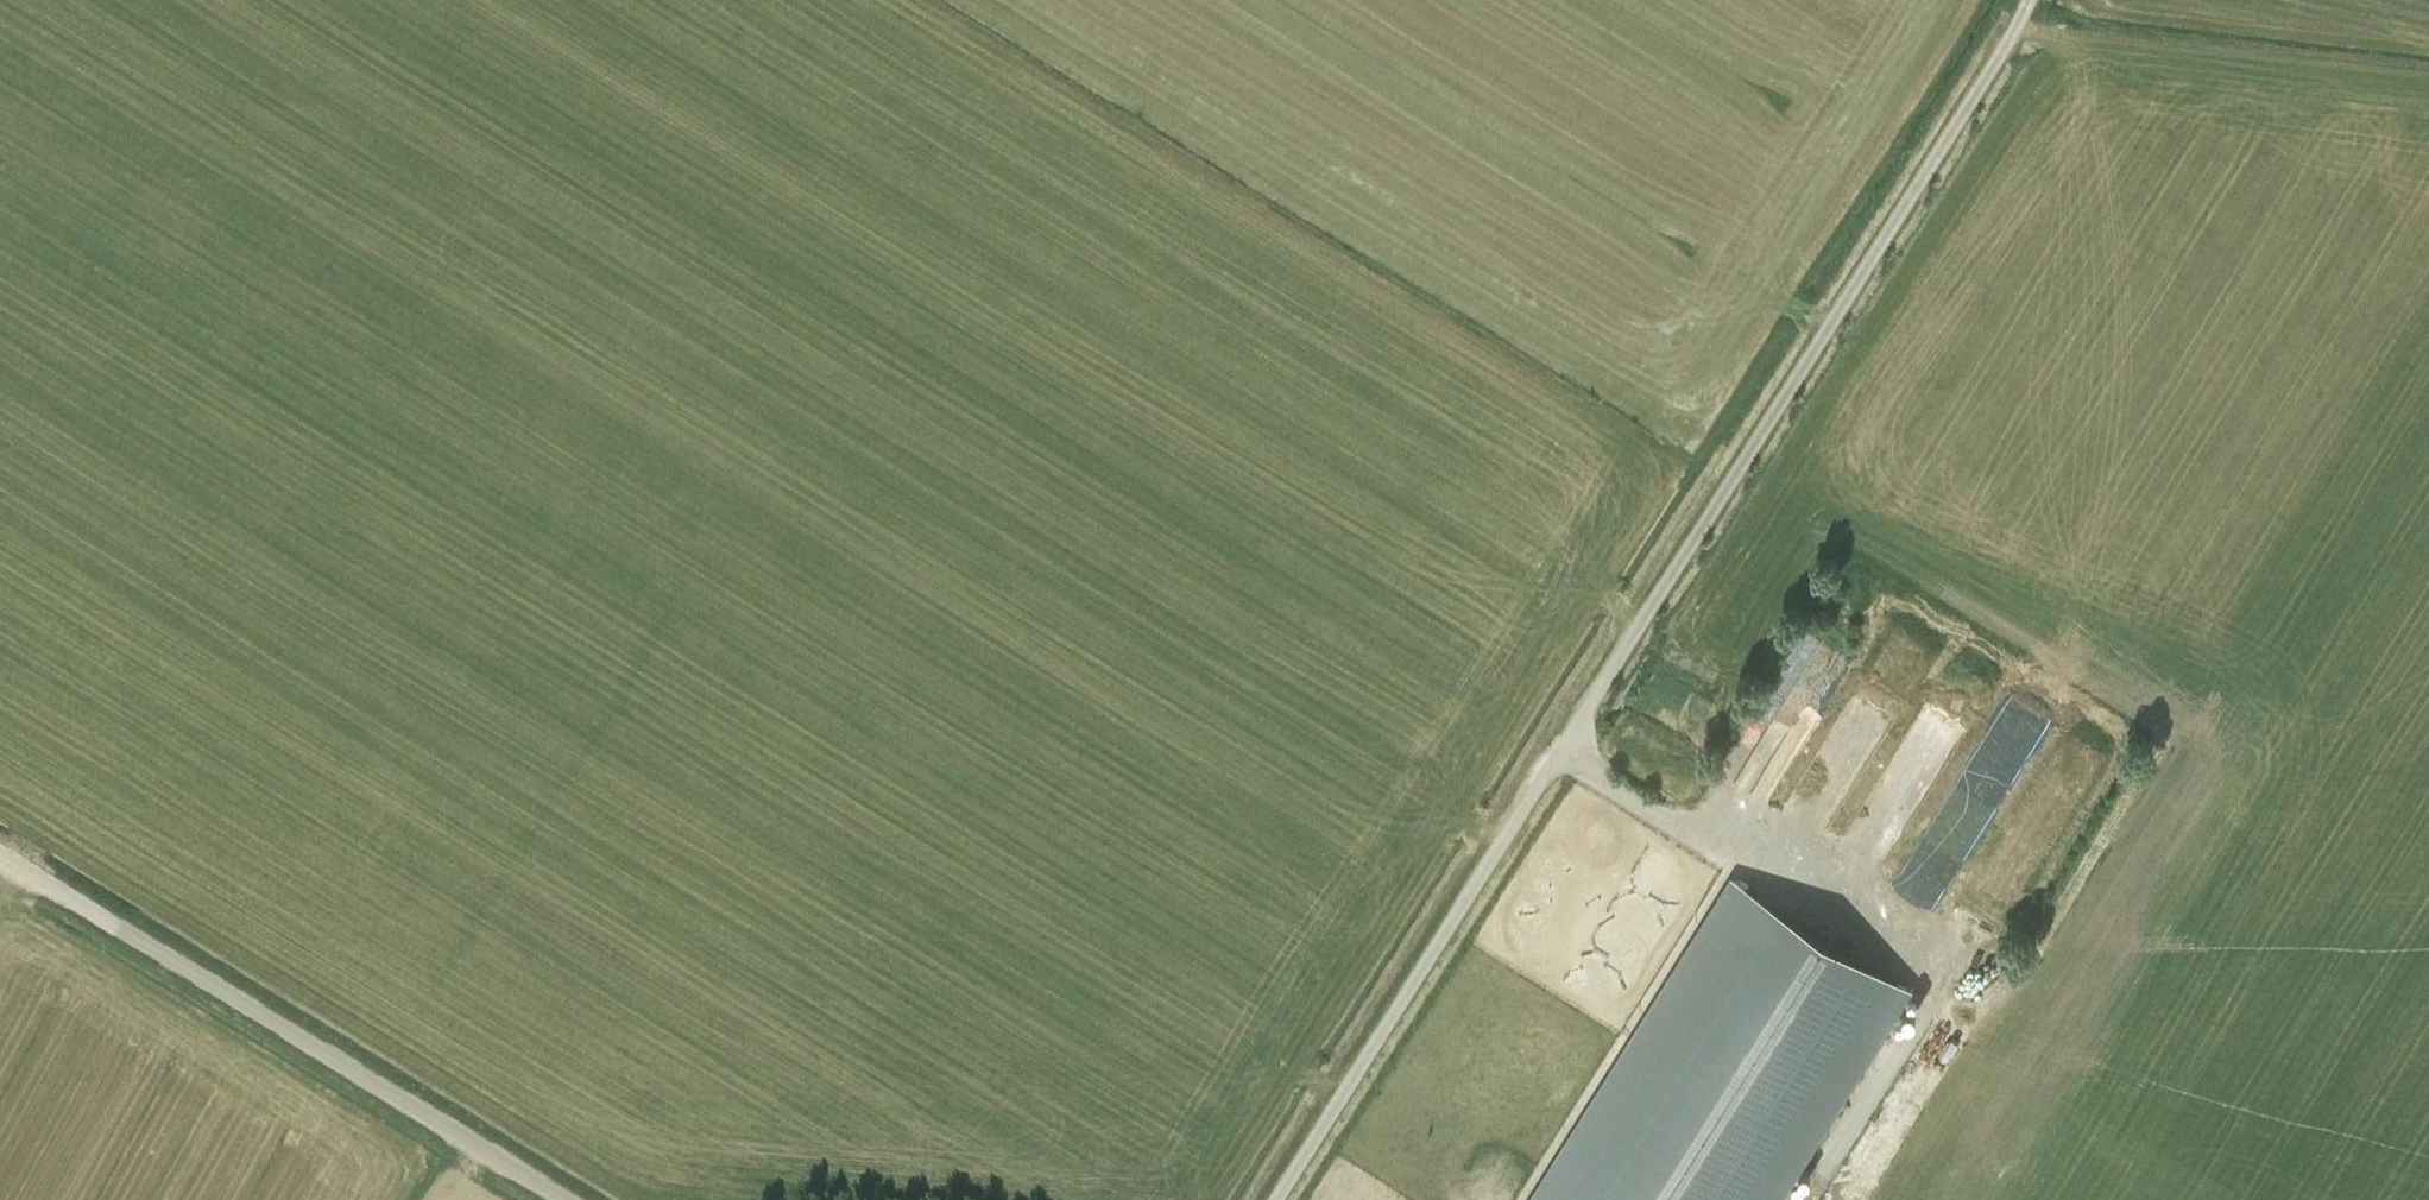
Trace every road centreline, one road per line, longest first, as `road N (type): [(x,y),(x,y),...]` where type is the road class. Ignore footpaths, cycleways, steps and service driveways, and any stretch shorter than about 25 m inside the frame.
road 1 (unclassified): [(1277,1199),(2031,0)]
road 2 (unclassified): [(577,1199),(0,849)]

